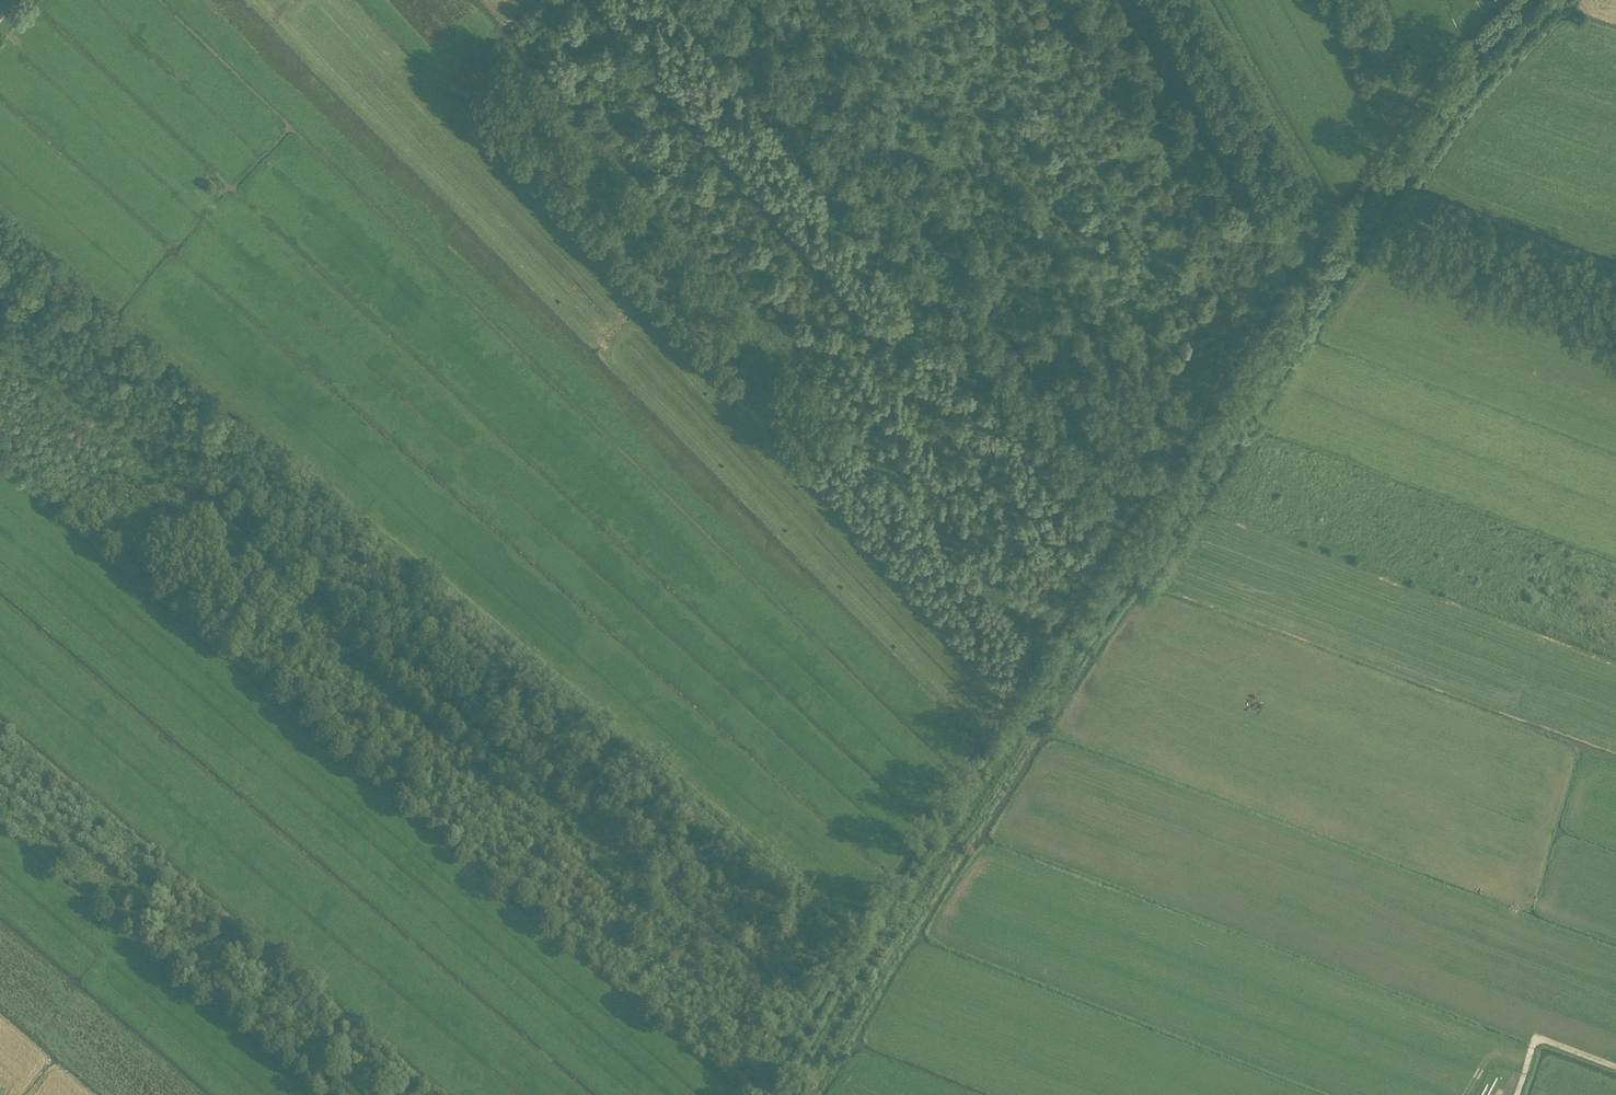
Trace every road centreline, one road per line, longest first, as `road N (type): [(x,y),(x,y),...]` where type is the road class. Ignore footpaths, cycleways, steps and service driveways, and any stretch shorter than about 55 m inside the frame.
road 1 (track): [(1350,265),(925,898),(805,1094)]
road 2 (track): [(1557,0),(1454,113),(1350,265)]
road 3 (track): [(156,890),(118,882),(0,780)]
road 4 (track): [(1615,1068),(1541,1040),(1519,1094)]
road 5 (track): [(1350,265),(1473,306)]

